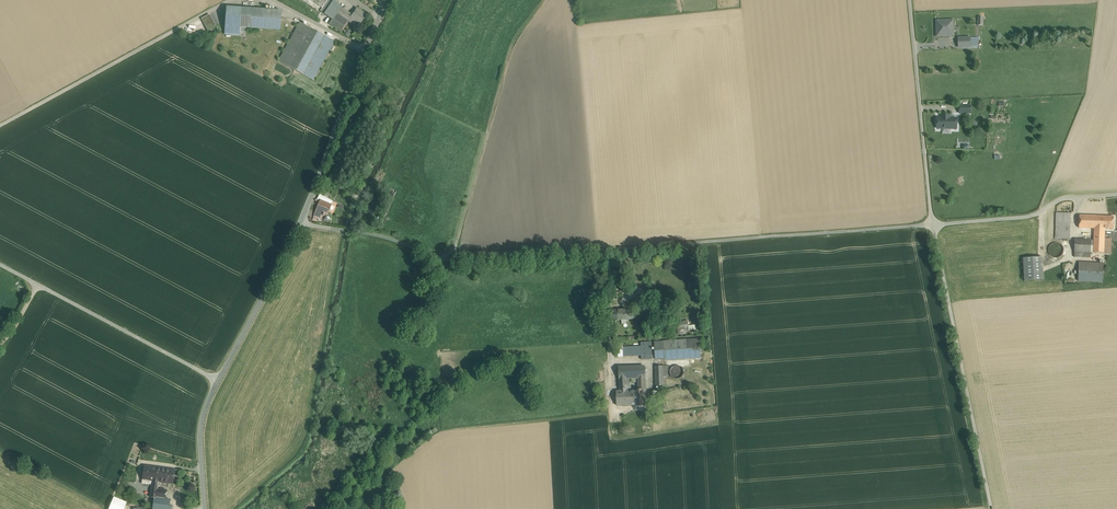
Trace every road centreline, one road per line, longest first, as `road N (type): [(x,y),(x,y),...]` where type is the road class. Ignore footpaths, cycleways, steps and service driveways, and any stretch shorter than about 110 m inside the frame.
road 1 (track): [(1116,195),(1071,198),(1018,218),(450,261),(390,237),(300,224)]
road 2 (track): [(994,508),(932,225),(911,0)]
road 3 (unclassified): [(390,0),(300,224),(218,381)]
road 4 (track): [(450,261),(514,43),(546,0)]
road 5 (track): [(0,126),(234,0)]
road 6 (unclassified): [(218,381),(0,262)]
road 7 (track): [(601,251),(615,417)]
road 8 (unclassified): [(218,381),(199,436),(205,508)]

